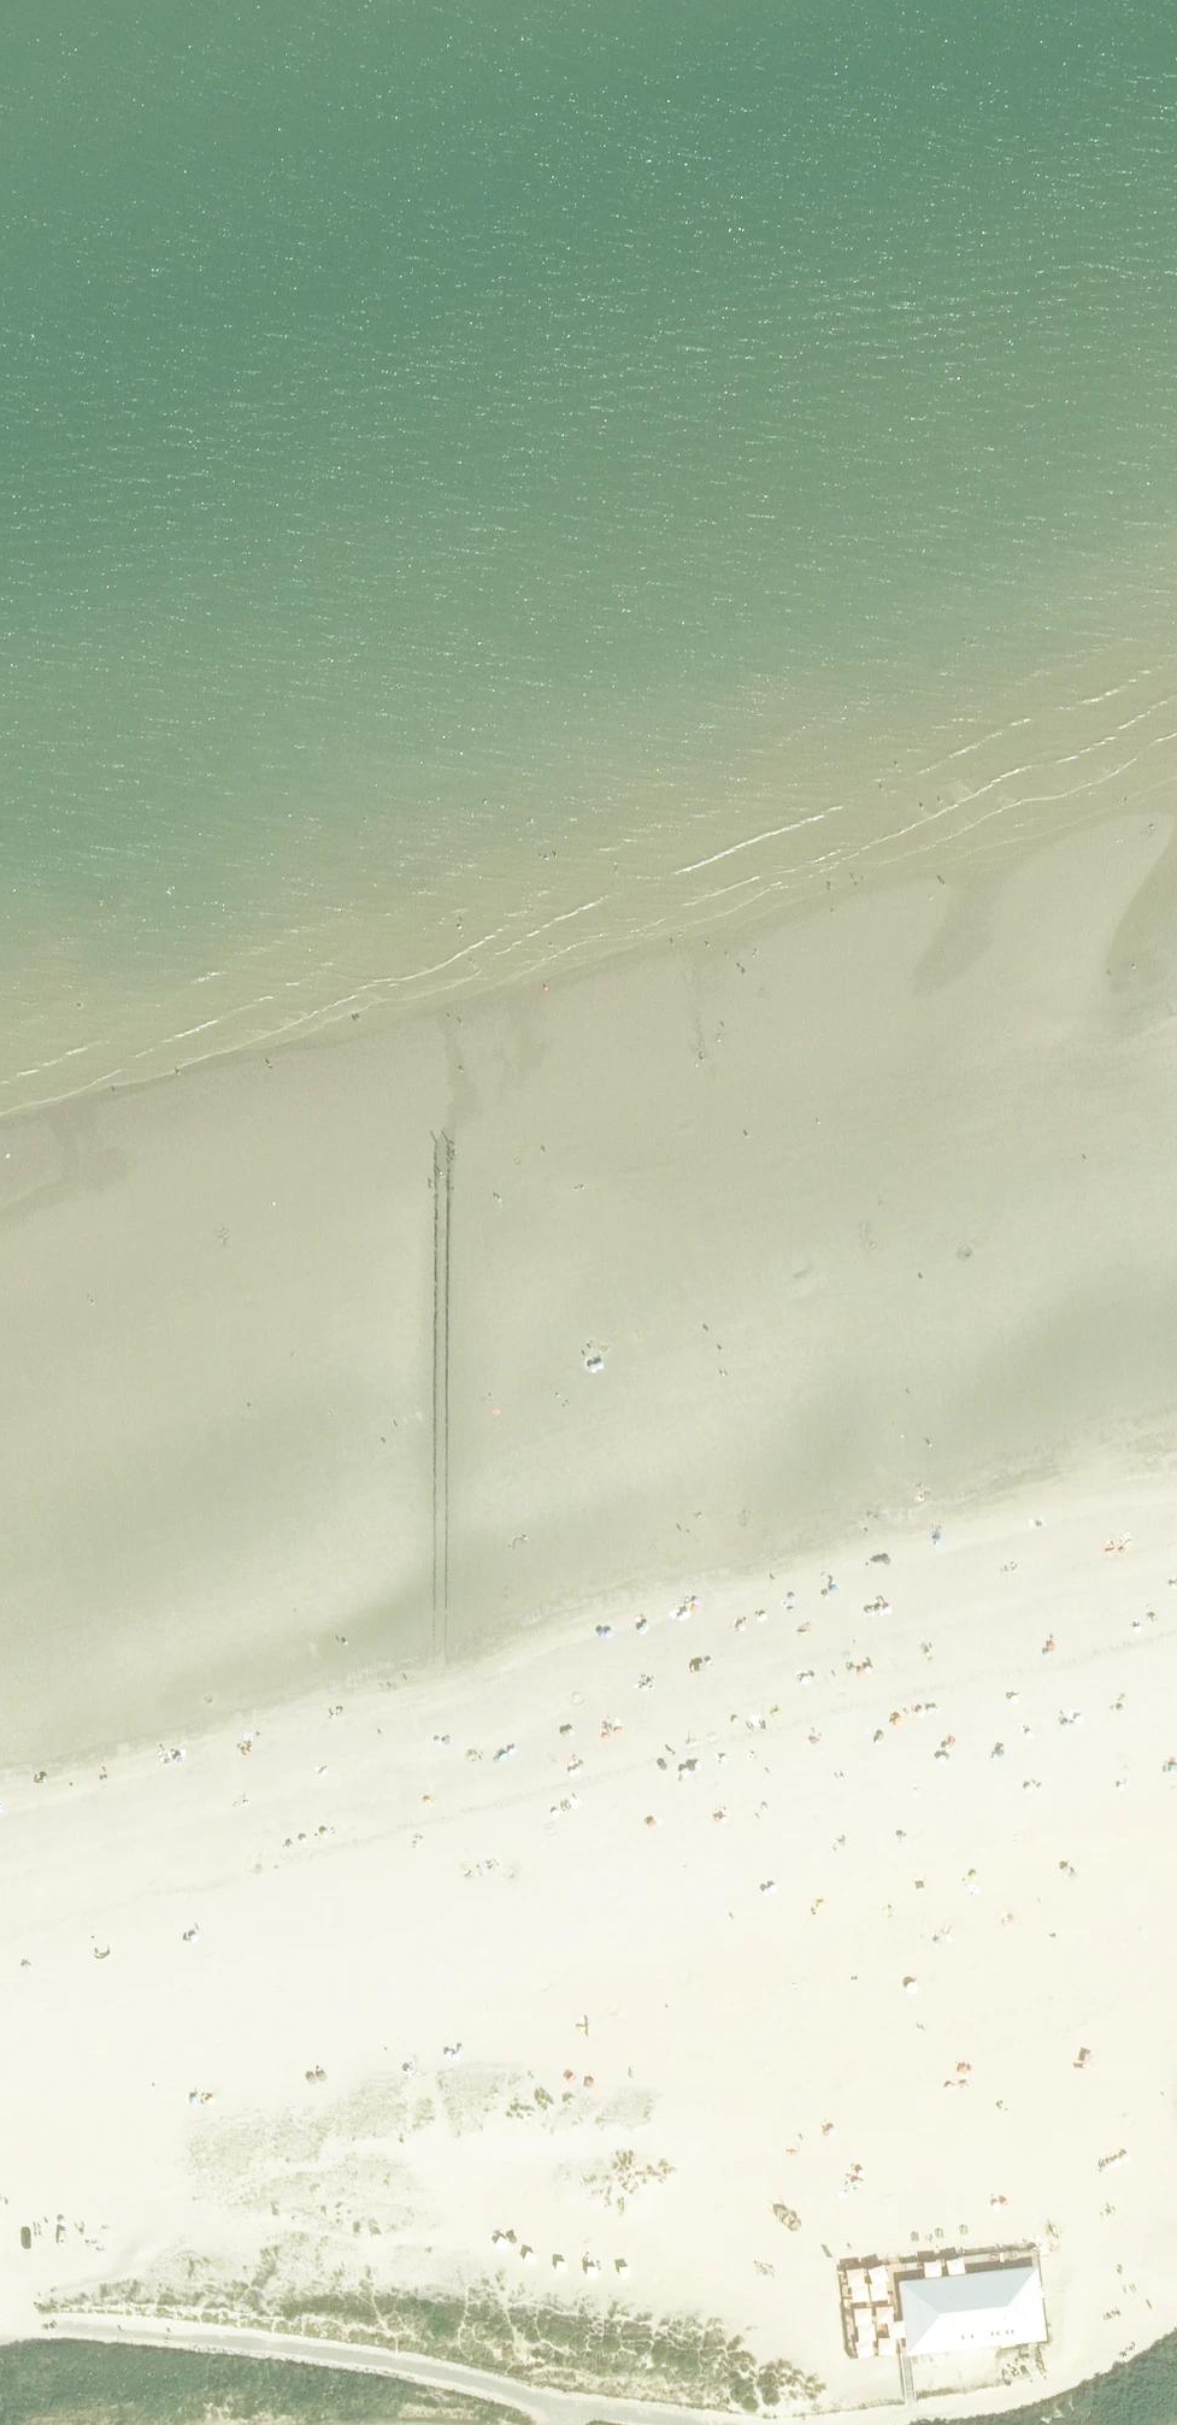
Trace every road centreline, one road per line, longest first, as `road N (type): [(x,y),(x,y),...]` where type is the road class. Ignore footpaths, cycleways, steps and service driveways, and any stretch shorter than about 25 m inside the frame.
road 1 (track): [(30,2328),(190,2335),(394,2363),(569,2414)]
road 2 (track): [(884,2424),(1031,2399),(1101,2372),(1176,2325)]

